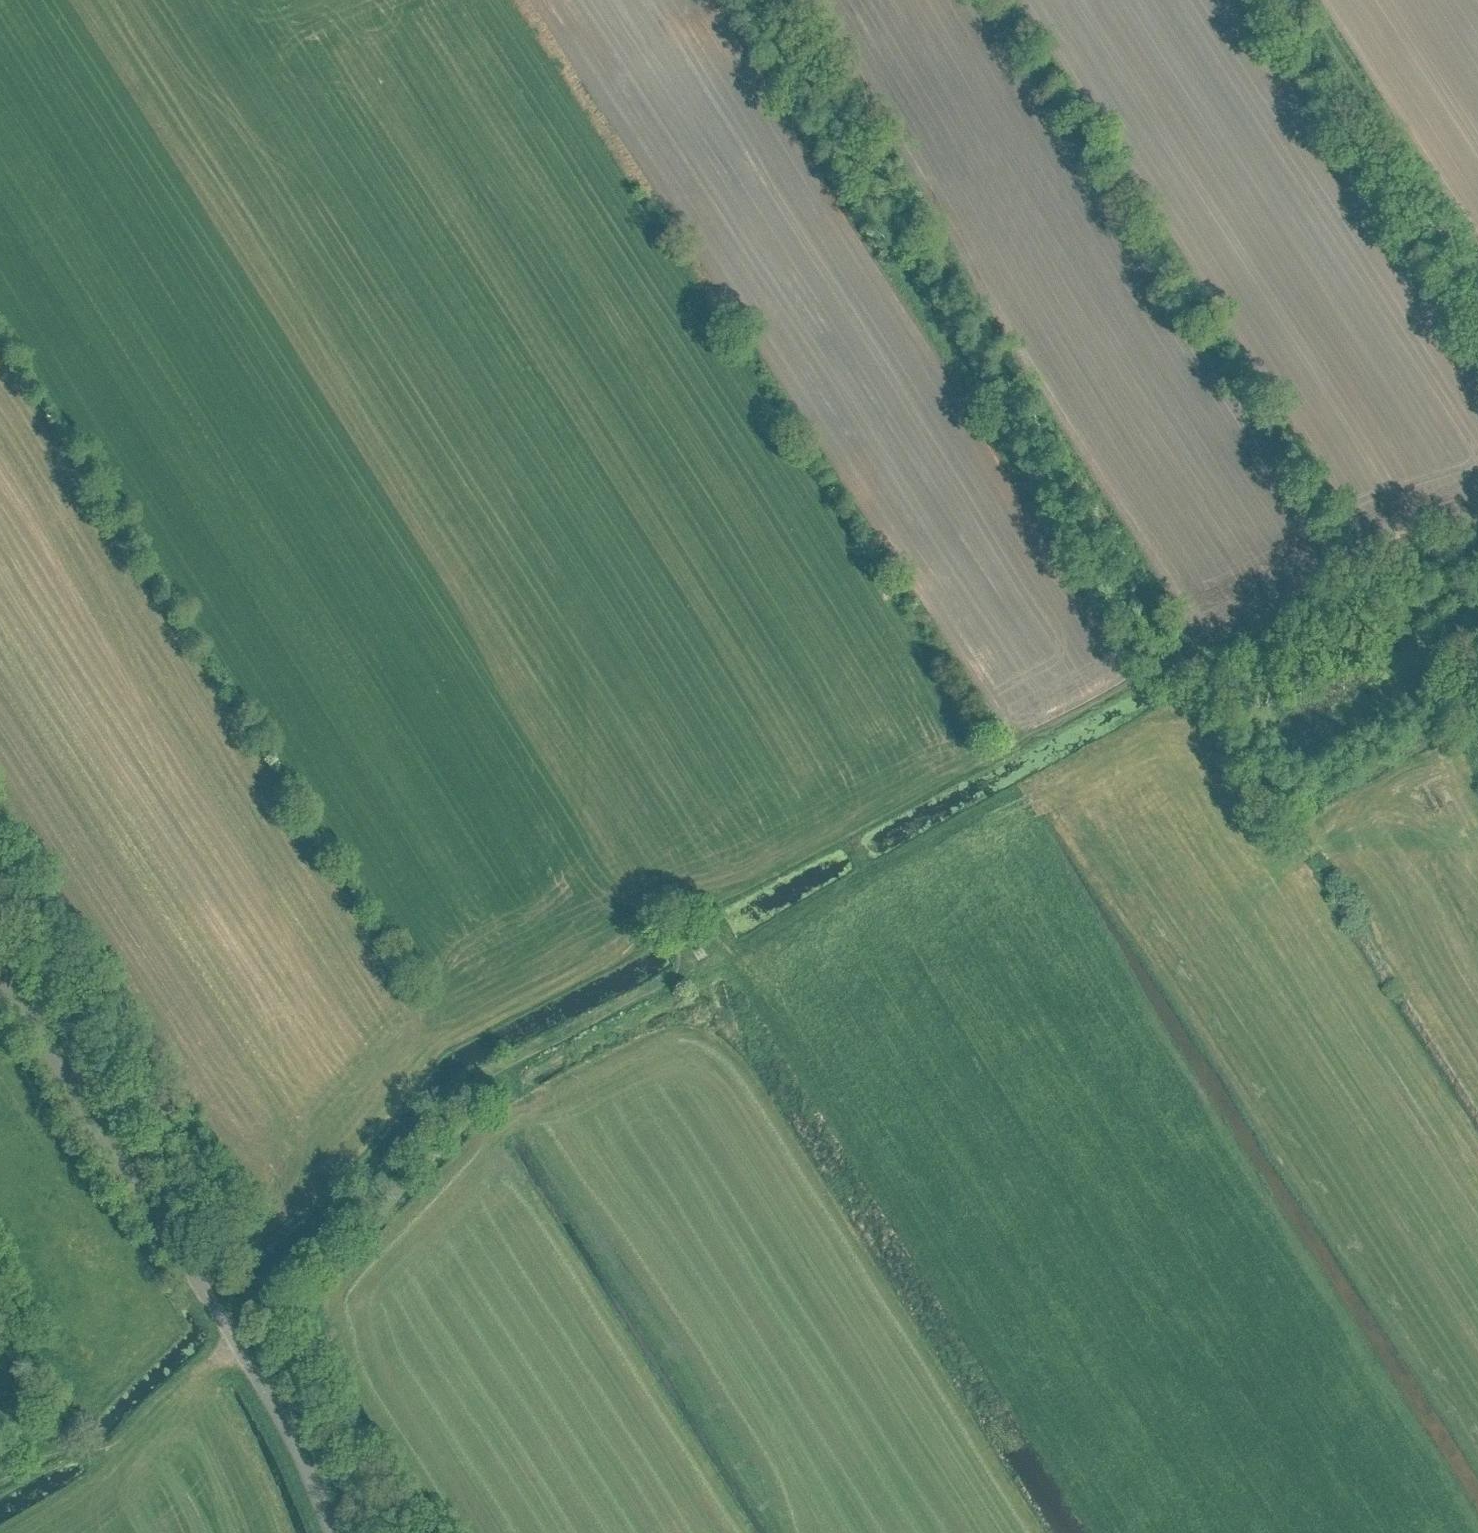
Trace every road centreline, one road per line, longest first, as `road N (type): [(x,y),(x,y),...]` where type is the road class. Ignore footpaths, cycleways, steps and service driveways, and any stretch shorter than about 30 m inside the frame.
road 1 (unclassified): [(328,1532),(289,1439),(234,1340),(0,974)]

